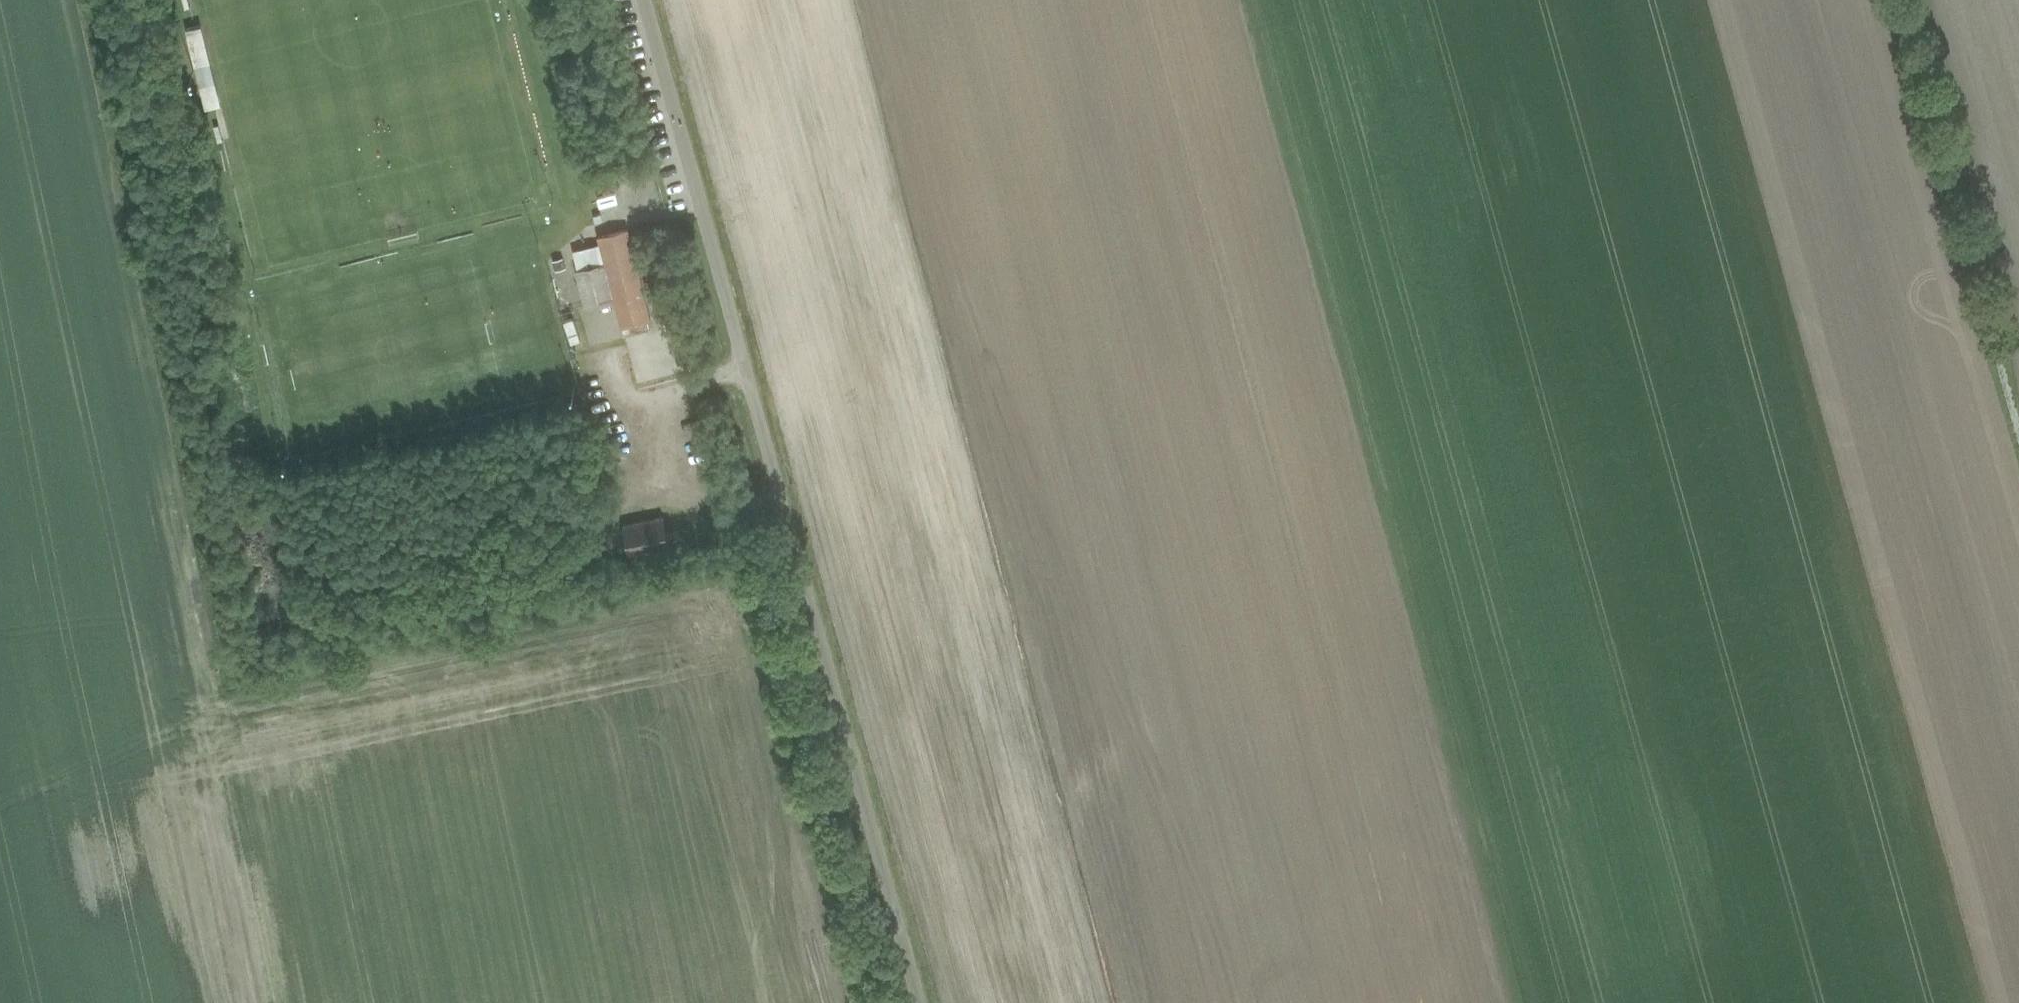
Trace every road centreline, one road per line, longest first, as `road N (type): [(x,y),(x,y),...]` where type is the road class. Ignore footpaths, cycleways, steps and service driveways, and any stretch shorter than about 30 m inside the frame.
road 1 (unclassified): [(646,0),(919,1002)]
road 2 (track): [(875,1002),(767,624),(785,606),(811,600)]

